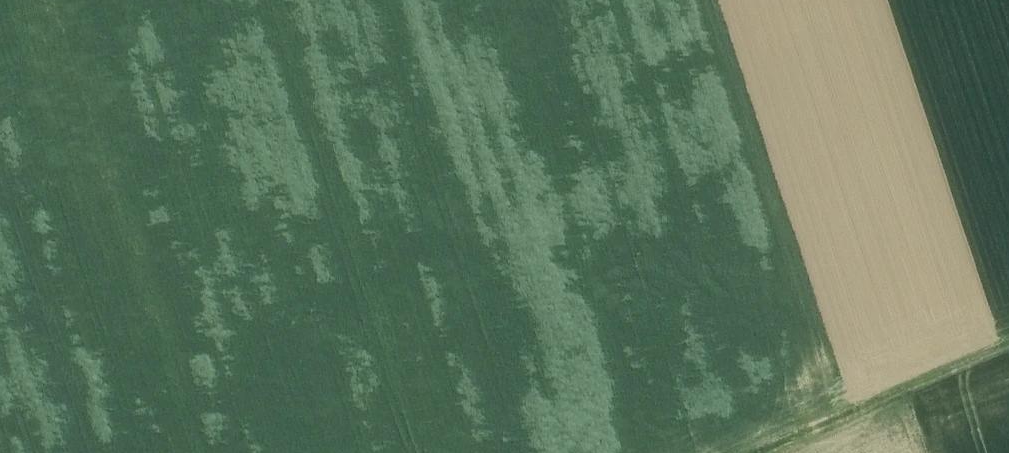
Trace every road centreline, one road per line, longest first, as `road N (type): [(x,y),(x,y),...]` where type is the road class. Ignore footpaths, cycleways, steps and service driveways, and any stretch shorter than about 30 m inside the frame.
road 1 (track): [(1008,353),(772,452)]

